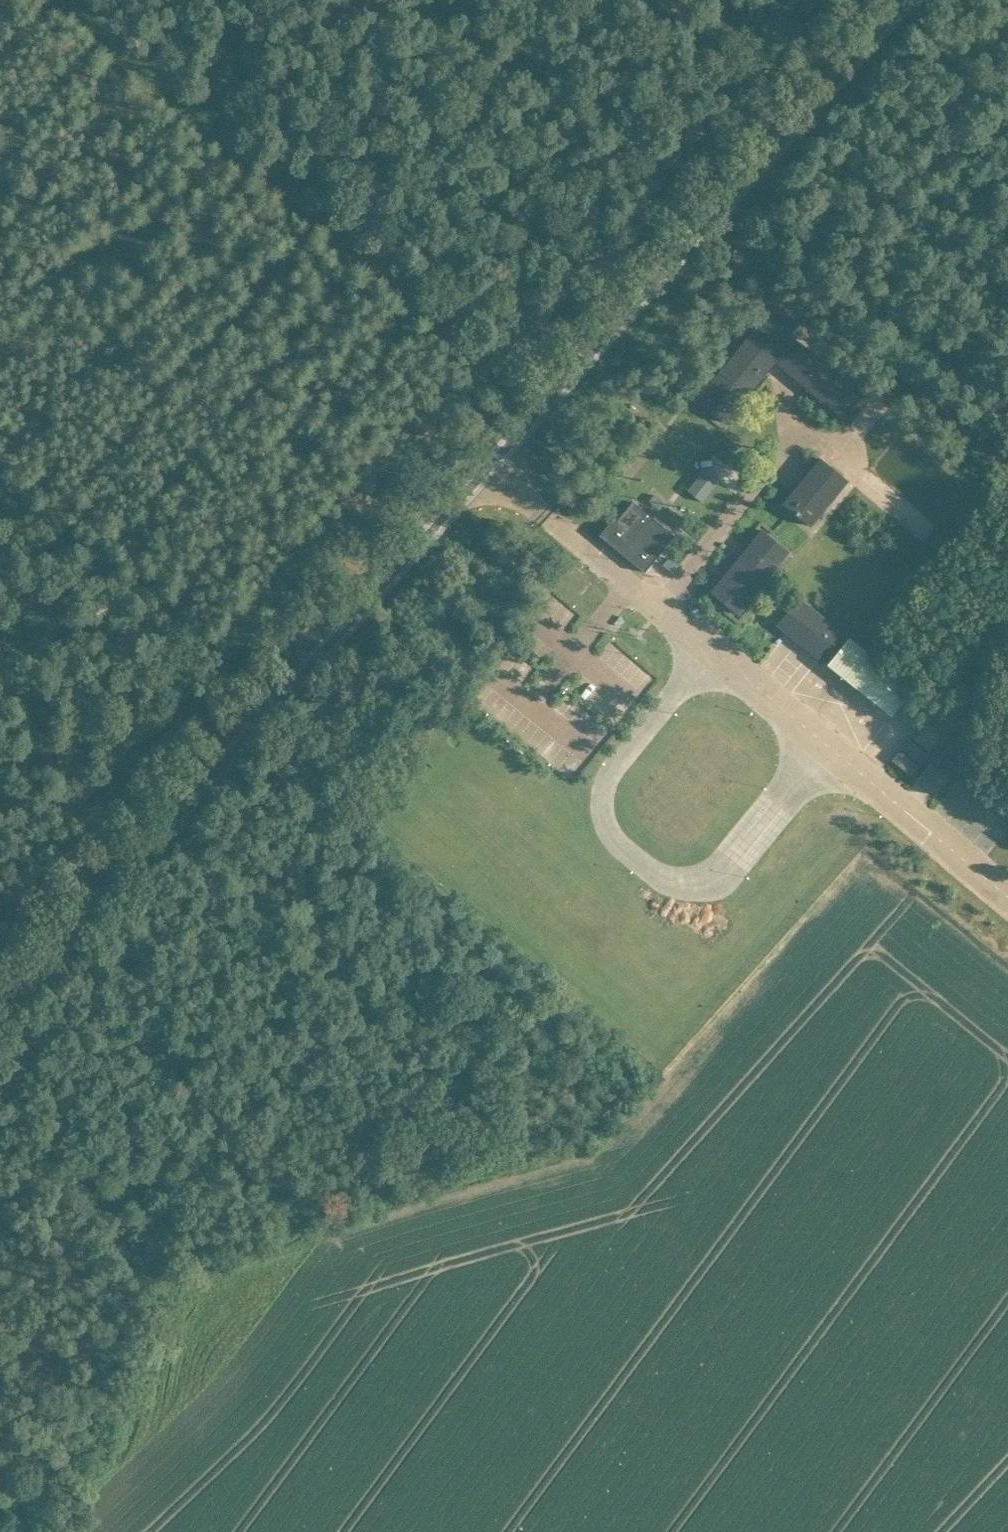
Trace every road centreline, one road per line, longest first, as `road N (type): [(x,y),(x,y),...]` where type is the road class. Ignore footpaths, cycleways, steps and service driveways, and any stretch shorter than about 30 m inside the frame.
road 1 (unclassified): [(3,1008),(908,0)]

